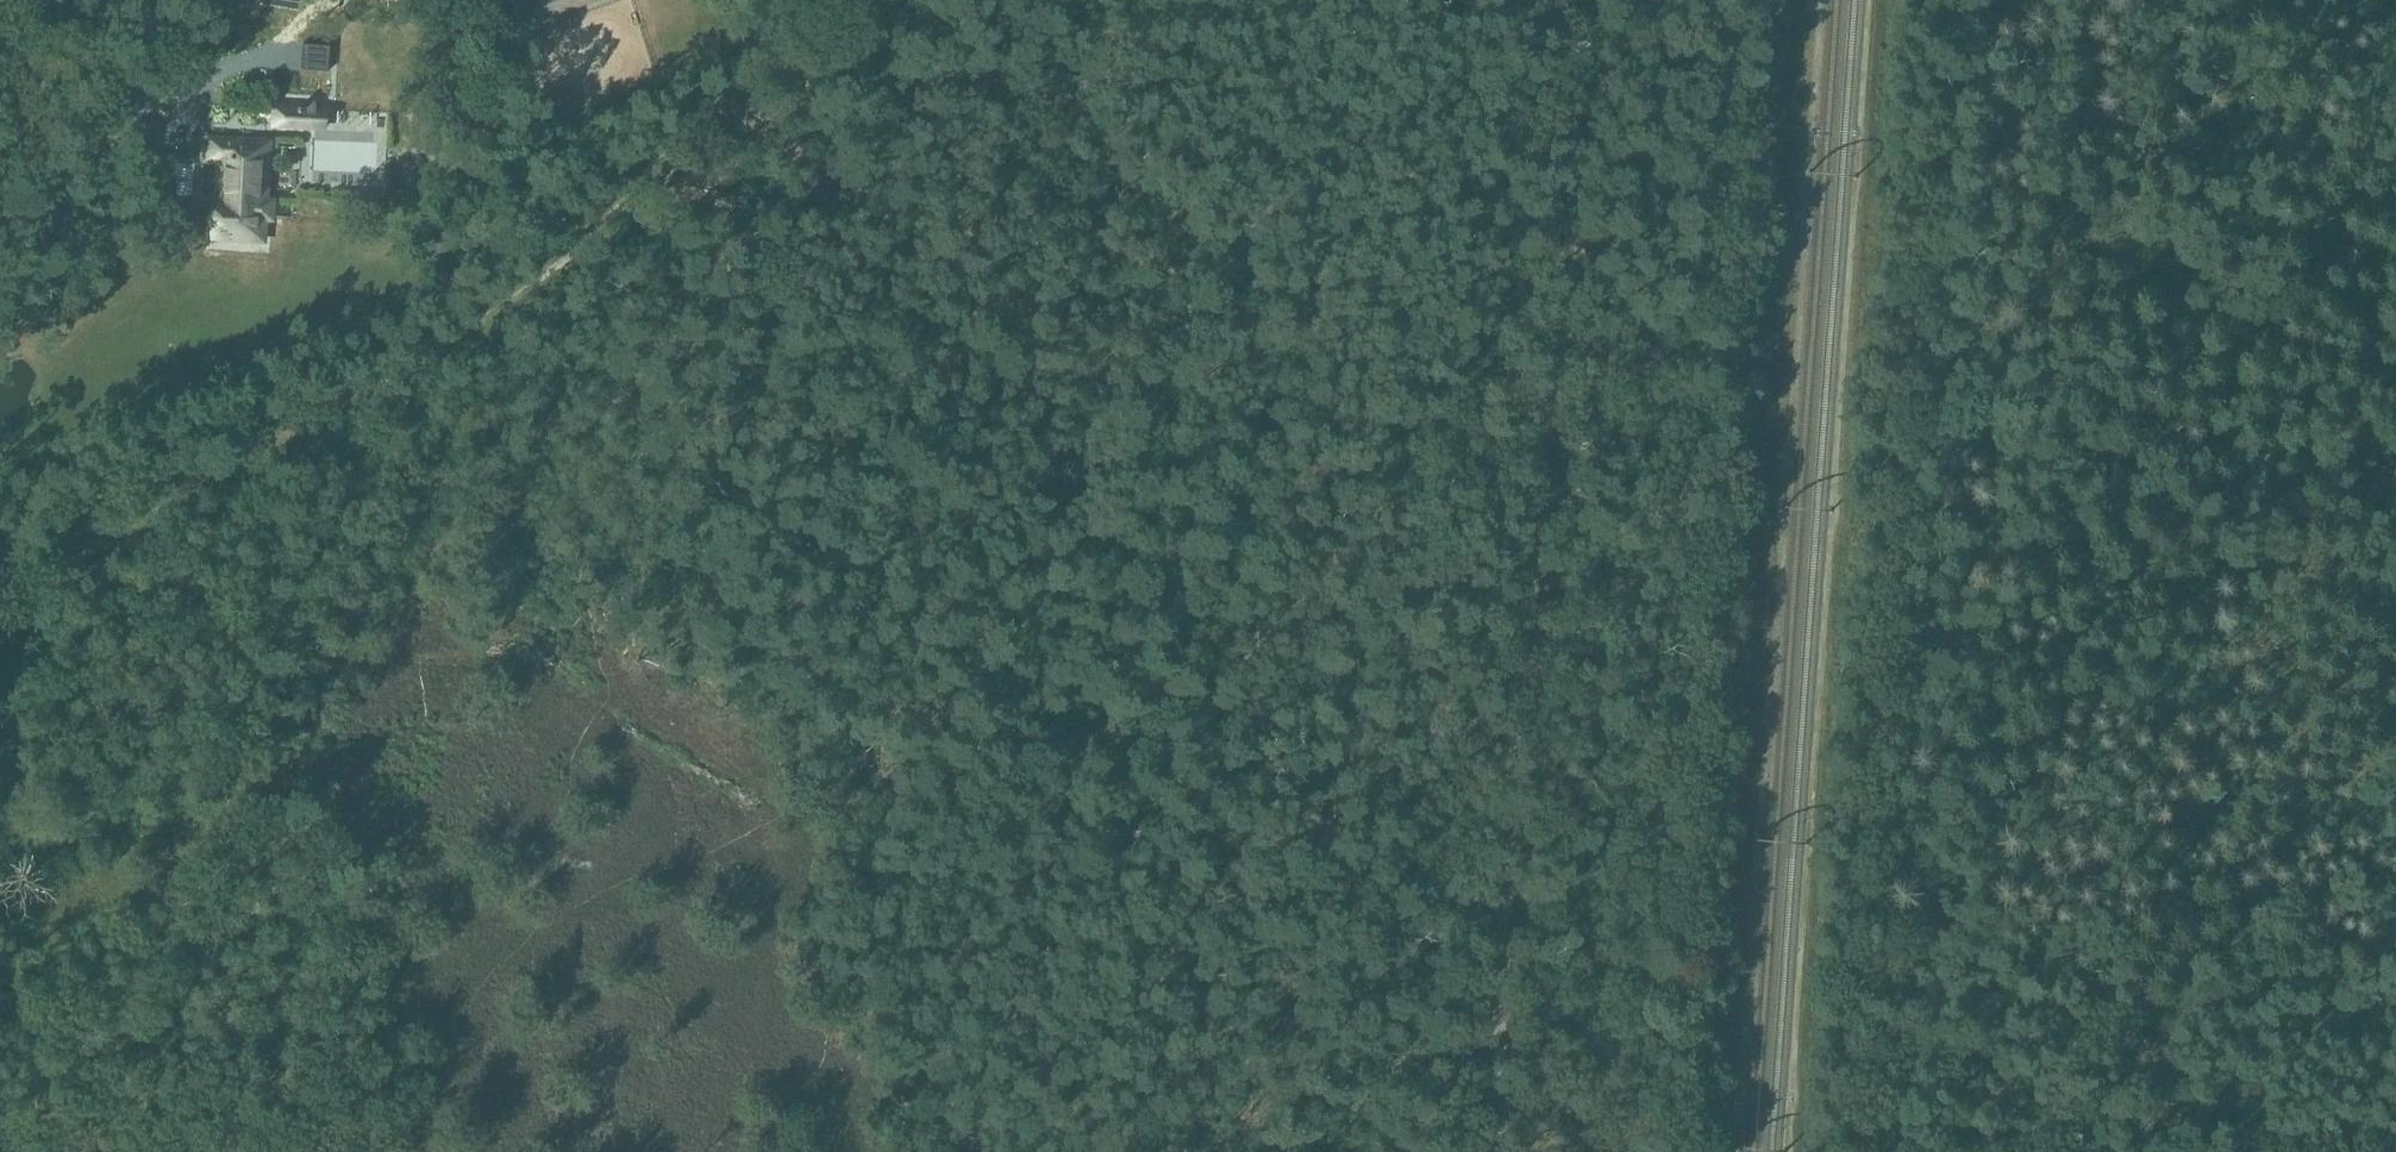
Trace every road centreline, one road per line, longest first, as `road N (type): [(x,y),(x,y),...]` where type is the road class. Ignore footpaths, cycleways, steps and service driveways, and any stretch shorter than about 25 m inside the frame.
road 1 (track): [(1500,1151),(1508,842),(1585,0)]

